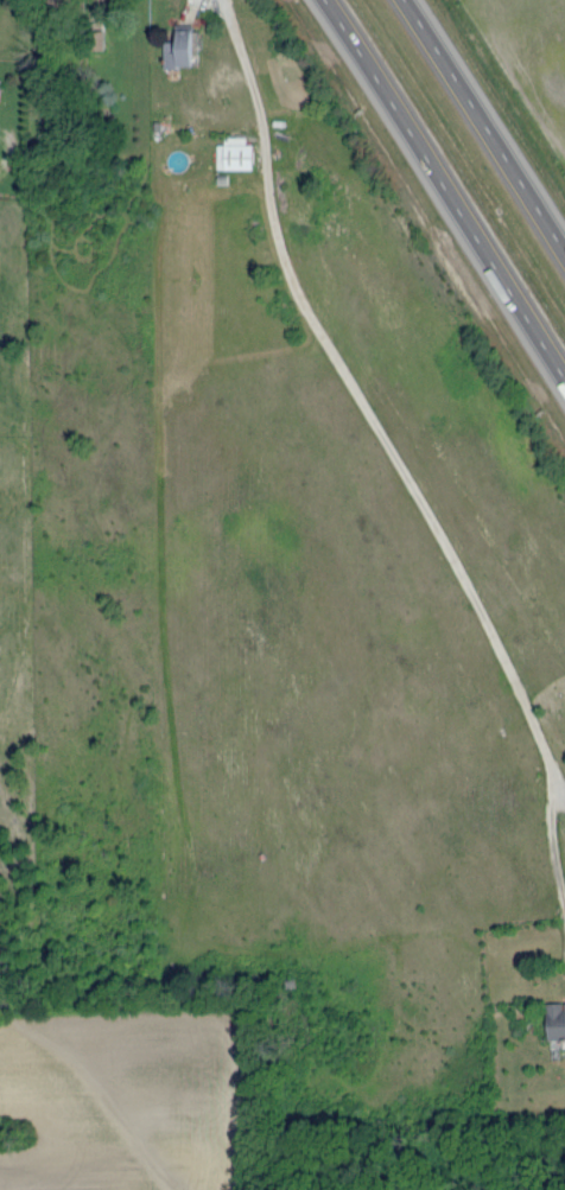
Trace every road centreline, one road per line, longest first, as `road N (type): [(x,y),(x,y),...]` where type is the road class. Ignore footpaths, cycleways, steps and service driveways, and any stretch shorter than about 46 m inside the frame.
road 1 (motorway): [(321,0),(564,382)]
road 2 (motorway): [(564,253),(405,0)]

